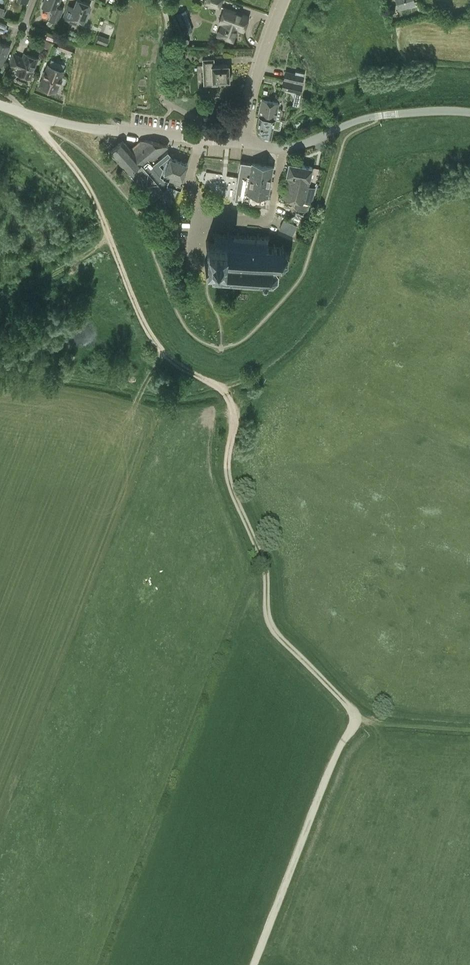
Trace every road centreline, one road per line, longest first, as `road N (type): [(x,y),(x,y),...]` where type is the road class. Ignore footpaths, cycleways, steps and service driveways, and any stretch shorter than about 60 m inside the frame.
road 1 (track): [(222,387),(233,410),(230,481),(259,544),(275,633),(358,715)]
road 2 (track): [(358,715),(263,964)]
road 3 (unclassified): [(197,140),(74,127),(0,105)]
road 4 (track): [(108,236),(159,348),(178,368),(222,387)]
road 5 (unclassified): [(245,143),(284,0)]
road 6 (residential): [(196,216),(265,222),(286,146)]
road 7 (track): [(41,129),(85,184),(108,236)]
road 8 (track): [(0,301),(108,236)]

